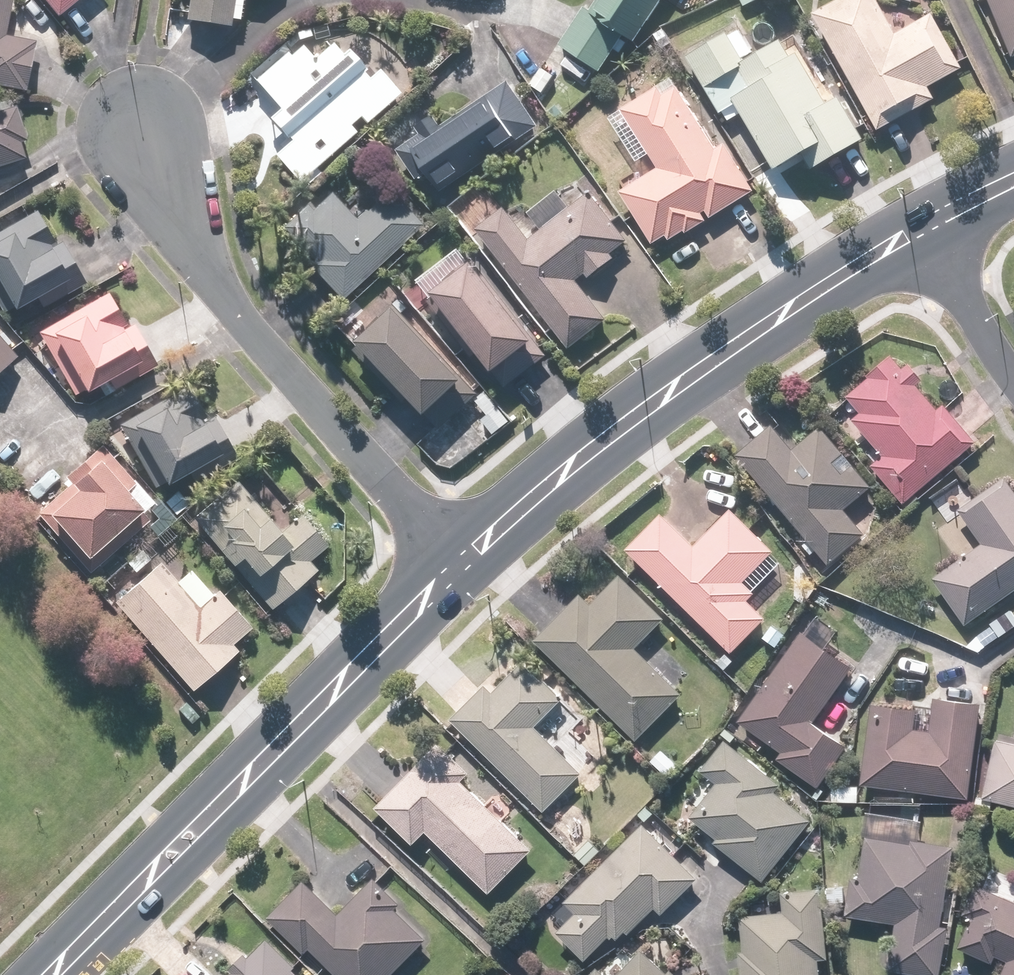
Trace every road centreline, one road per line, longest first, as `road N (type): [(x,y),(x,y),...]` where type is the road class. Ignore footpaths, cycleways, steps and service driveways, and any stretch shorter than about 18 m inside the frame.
road 1 (secondary): [(52,974),(458,561)]
road 2 (secondary): [(458,561),(732,345),(925,234)]
road 3 (residential): [(458,561),(168,212),(129,118)]
road 4 (residential): [(925,234),(1013,385)]

